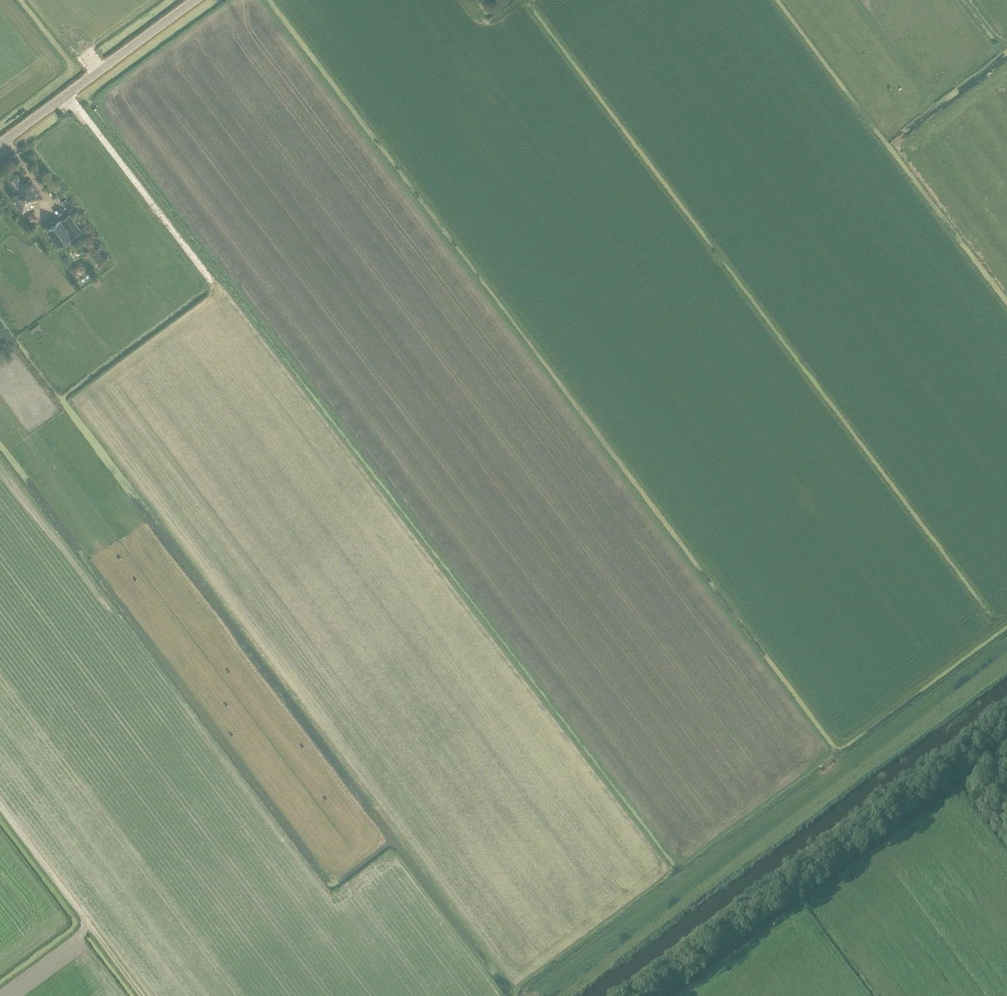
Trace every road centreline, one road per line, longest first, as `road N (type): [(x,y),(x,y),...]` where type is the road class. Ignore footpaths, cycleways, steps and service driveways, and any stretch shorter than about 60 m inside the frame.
road 1 (unclassified): [(0,147),(199,0)]
road 2 (track): [(145,995),(0,804)]

